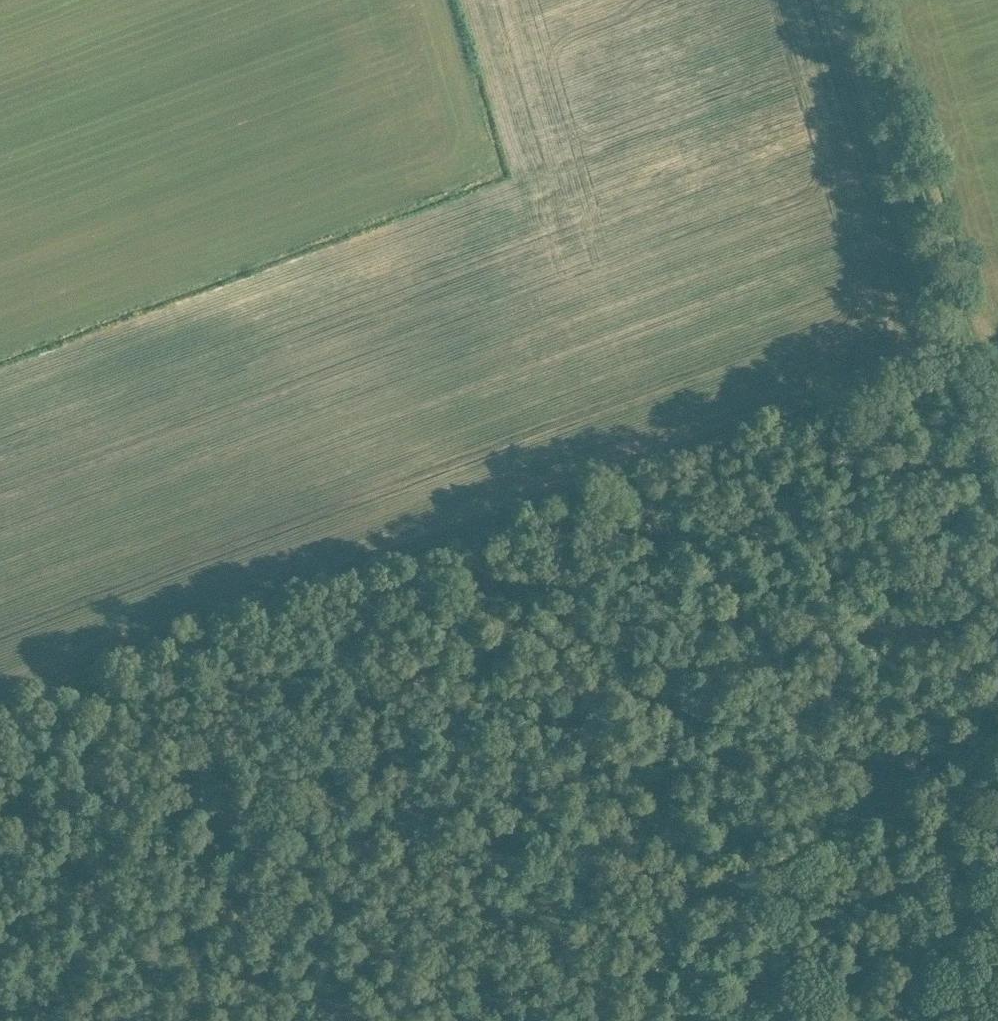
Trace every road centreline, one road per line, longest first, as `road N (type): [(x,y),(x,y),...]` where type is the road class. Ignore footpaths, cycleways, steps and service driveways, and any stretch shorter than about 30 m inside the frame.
road 1 (track): [(885,0),(997,376)]

